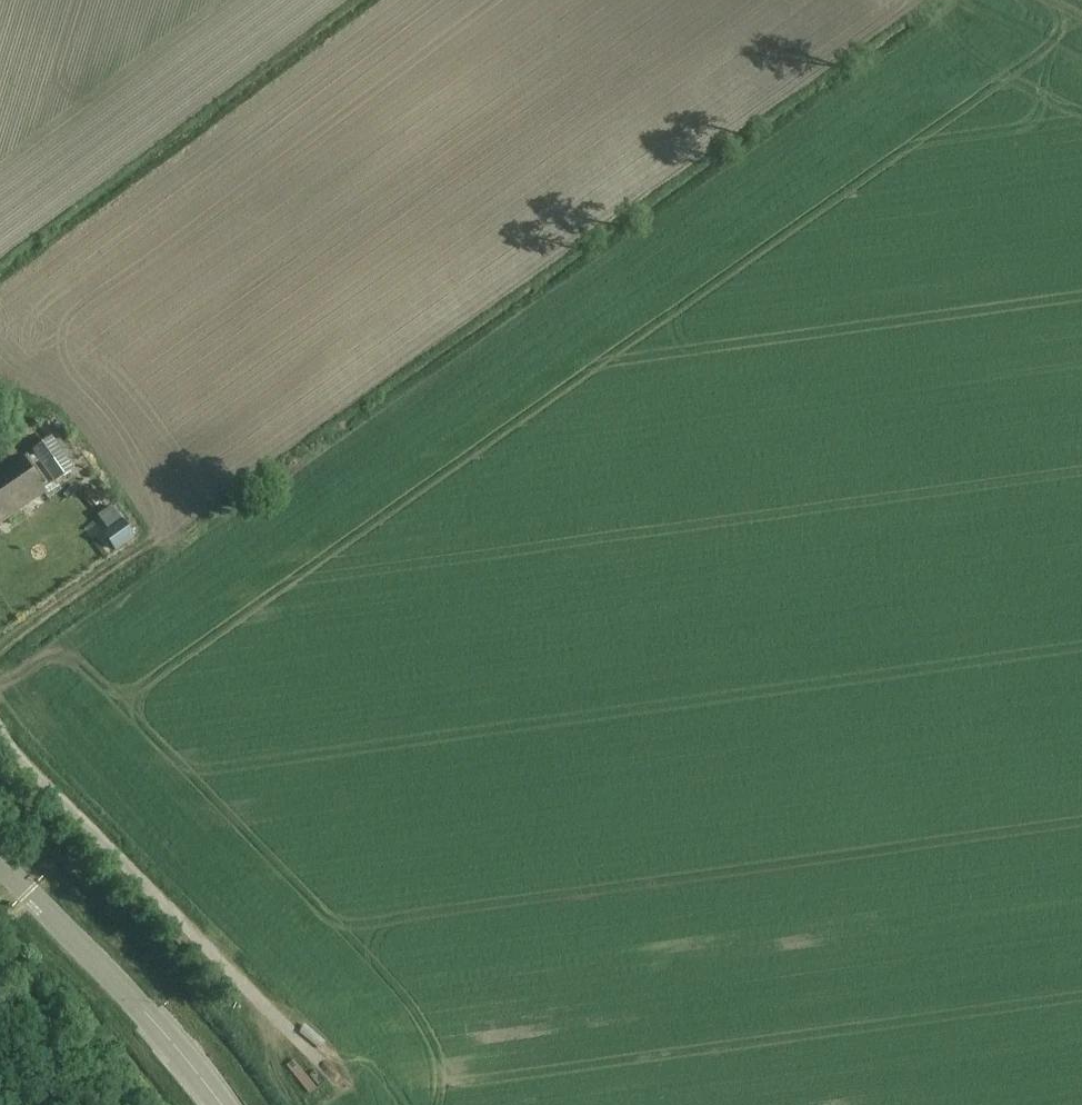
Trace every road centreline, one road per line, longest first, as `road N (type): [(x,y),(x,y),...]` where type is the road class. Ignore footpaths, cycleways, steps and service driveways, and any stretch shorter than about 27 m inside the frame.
road 1 (tertiary): [(222,1104),(162,1032),(0,867)]

